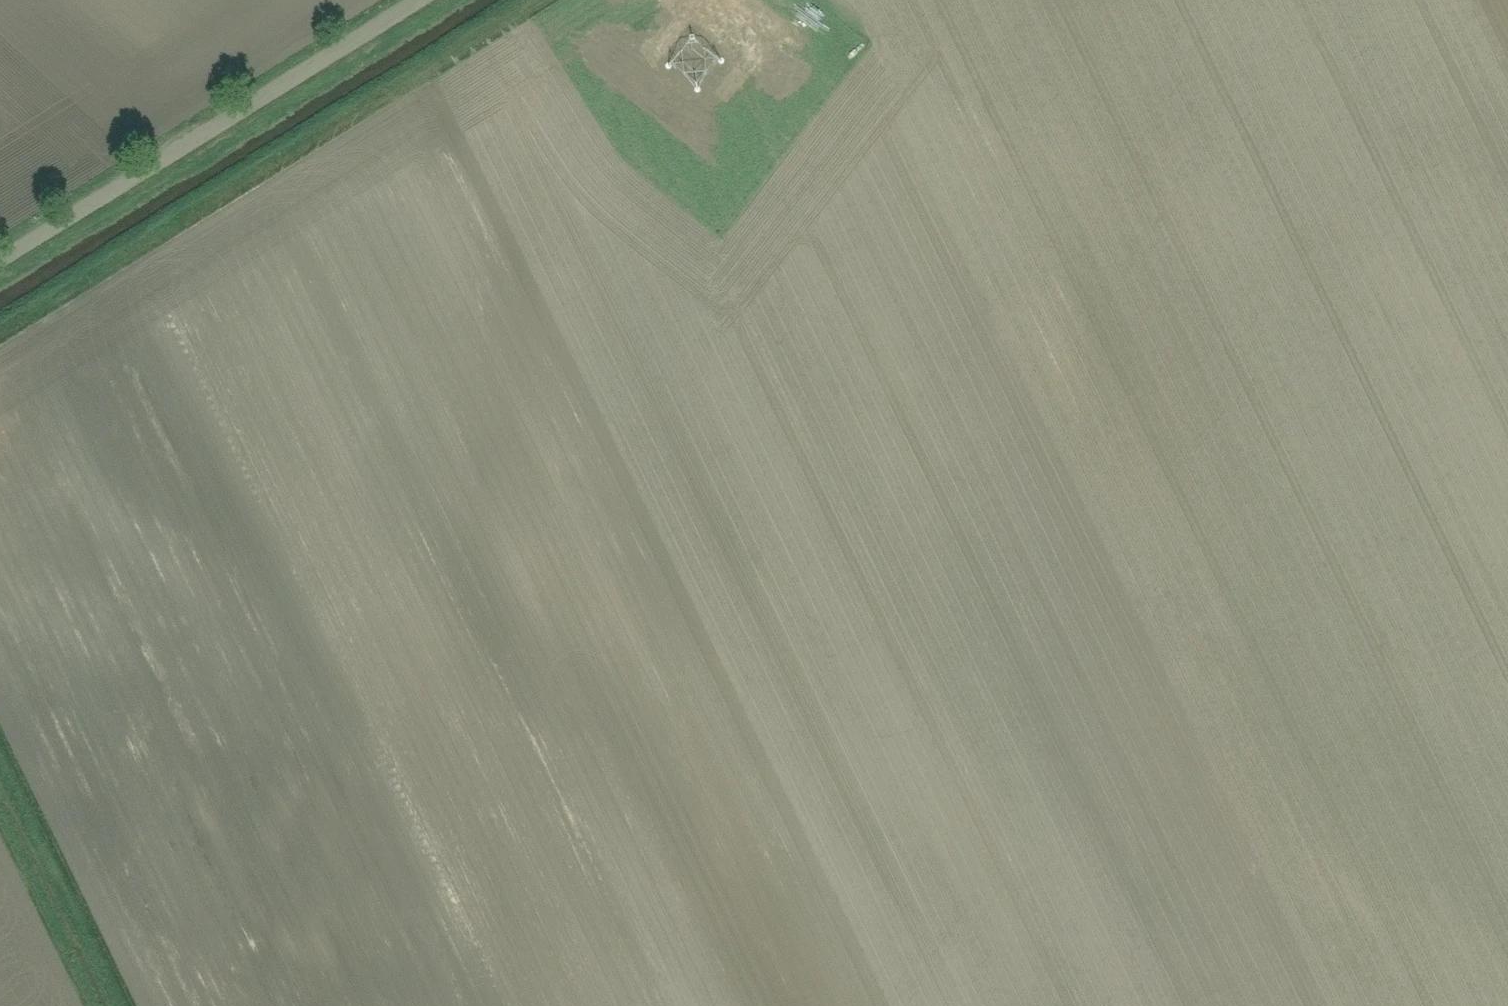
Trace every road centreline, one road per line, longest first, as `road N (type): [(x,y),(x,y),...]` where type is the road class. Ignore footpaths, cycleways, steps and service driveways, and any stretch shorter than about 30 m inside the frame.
road 1 (residential): [(0,255),(411,0)]

